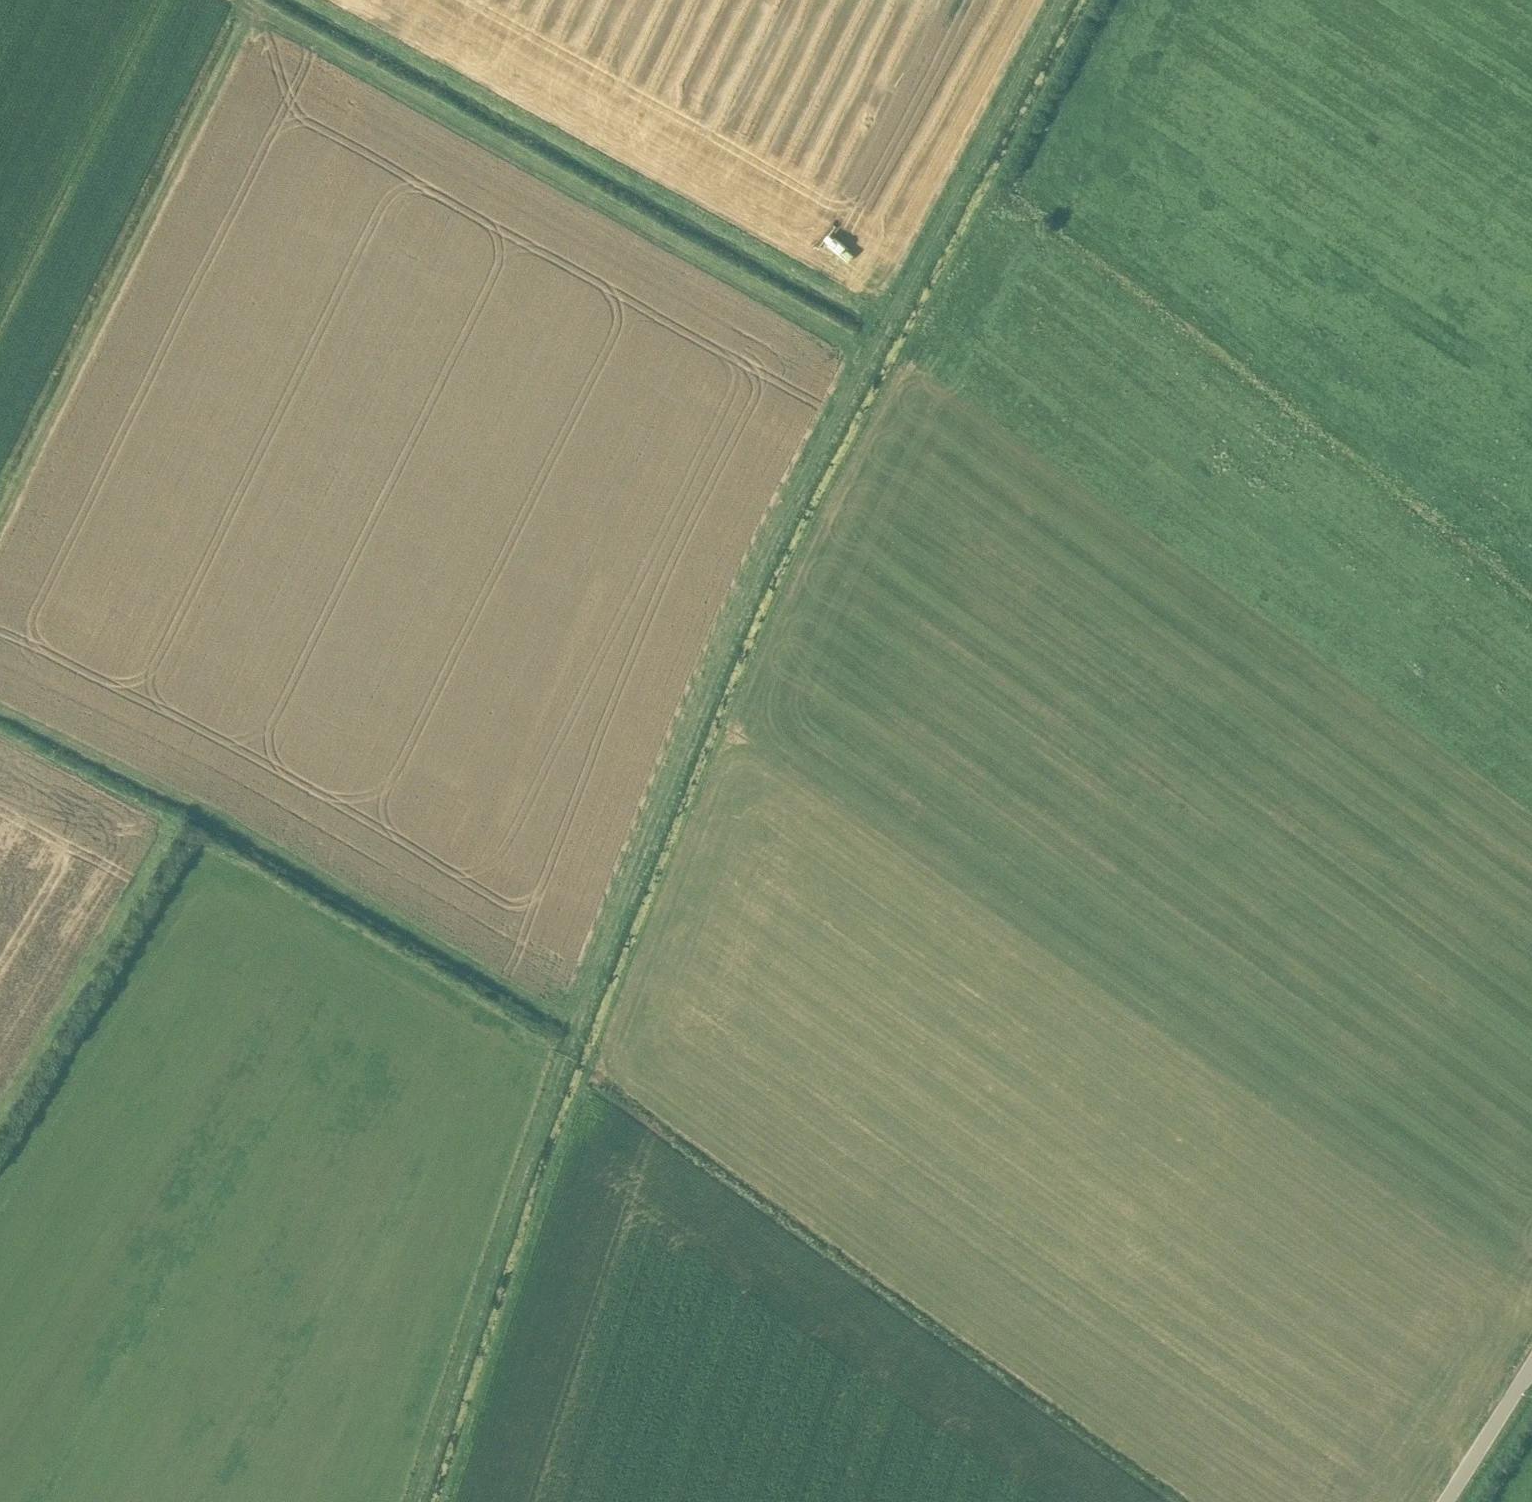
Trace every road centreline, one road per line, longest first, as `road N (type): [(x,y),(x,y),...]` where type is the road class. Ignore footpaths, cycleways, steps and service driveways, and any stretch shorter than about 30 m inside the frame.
road 1 (unclassified): [(1450,1501),(1531,1372)]

